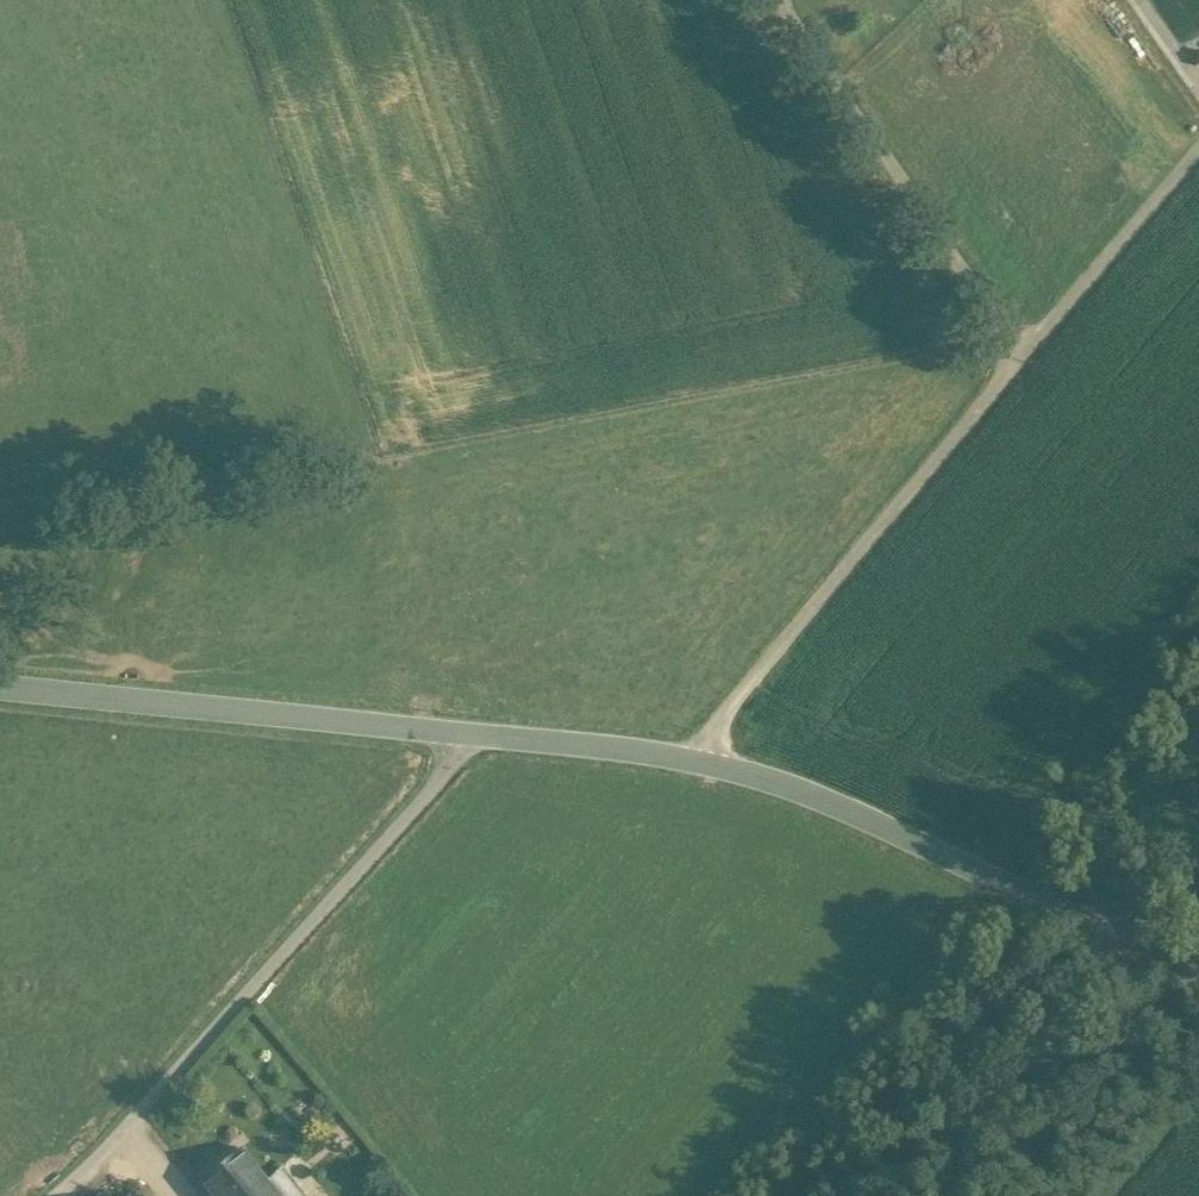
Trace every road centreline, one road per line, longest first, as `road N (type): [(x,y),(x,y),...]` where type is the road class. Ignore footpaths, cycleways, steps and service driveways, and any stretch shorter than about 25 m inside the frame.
road 1 (residential): [(0,691),(697,761)]
road 2 (track): [(63,1195),(371,875),(475,736)]
road 3 (residential): [(697,761),(901,826),(1198,973)]
road 4 (residential): [(697,761),(1023,358)]
road 5 (residential): [(1023,358),(781,0)]
road 6 (track): [(873,1195),(1104,920)]
road 7 (residential): [(1023,358),(1198,153)]
road 8 (track): [(1198,817),(1104,920)]

